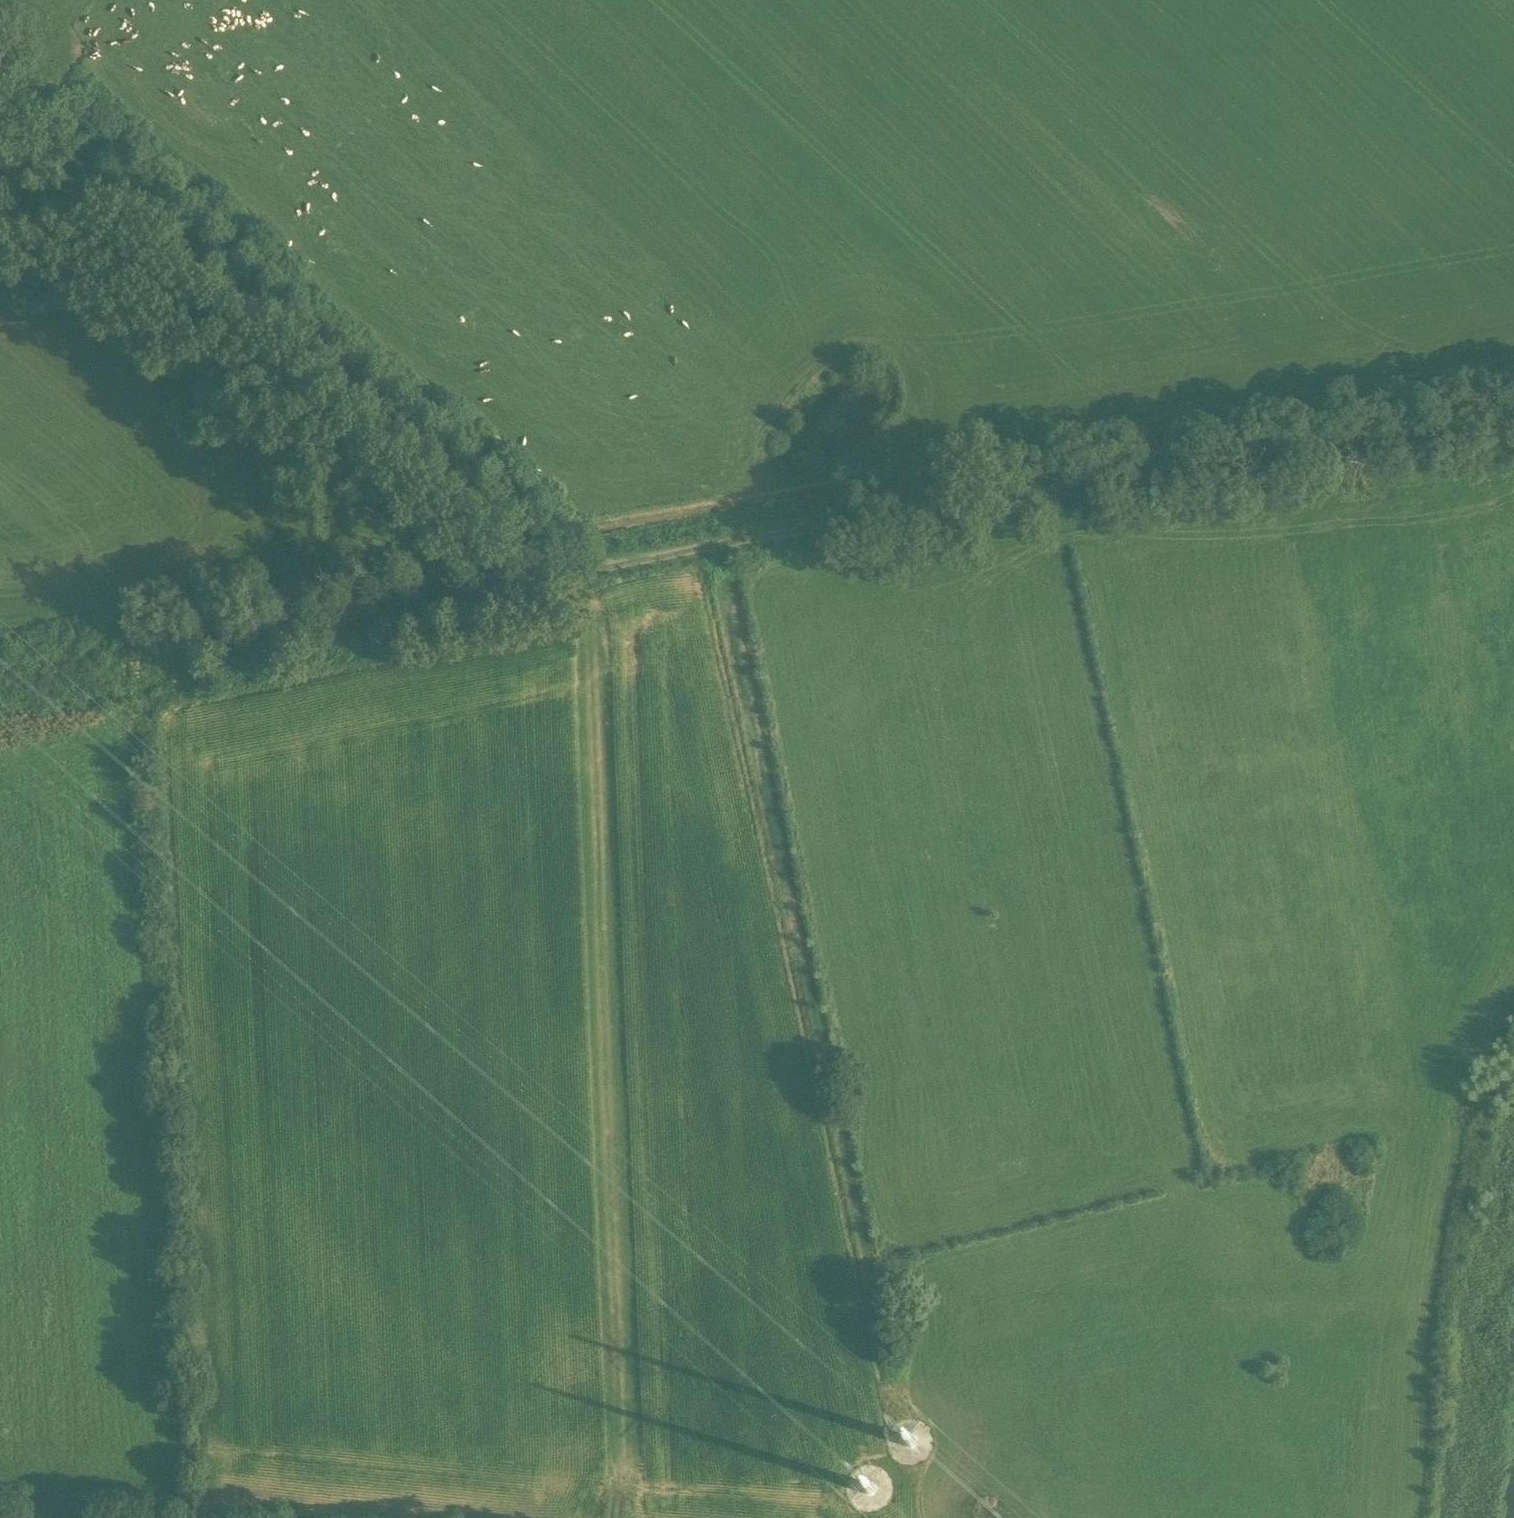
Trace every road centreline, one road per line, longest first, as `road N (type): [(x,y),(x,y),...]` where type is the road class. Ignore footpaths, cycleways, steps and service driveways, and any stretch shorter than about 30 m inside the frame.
road 1 (track): [(0,77),(545,555),(568,565),(1513,418)]

